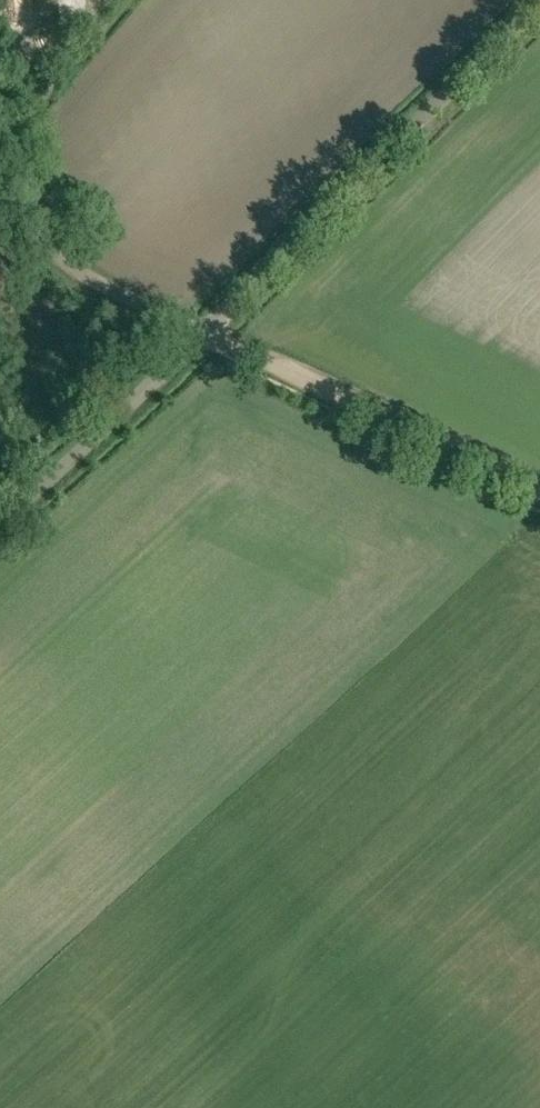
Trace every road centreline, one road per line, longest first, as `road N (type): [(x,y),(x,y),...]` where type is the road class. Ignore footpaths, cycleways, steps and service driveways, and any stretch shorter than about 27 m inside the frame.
road 1 (unclassified): [(0,522),(539,11)]
road 2 (track): [(201,333),(539,487)]

